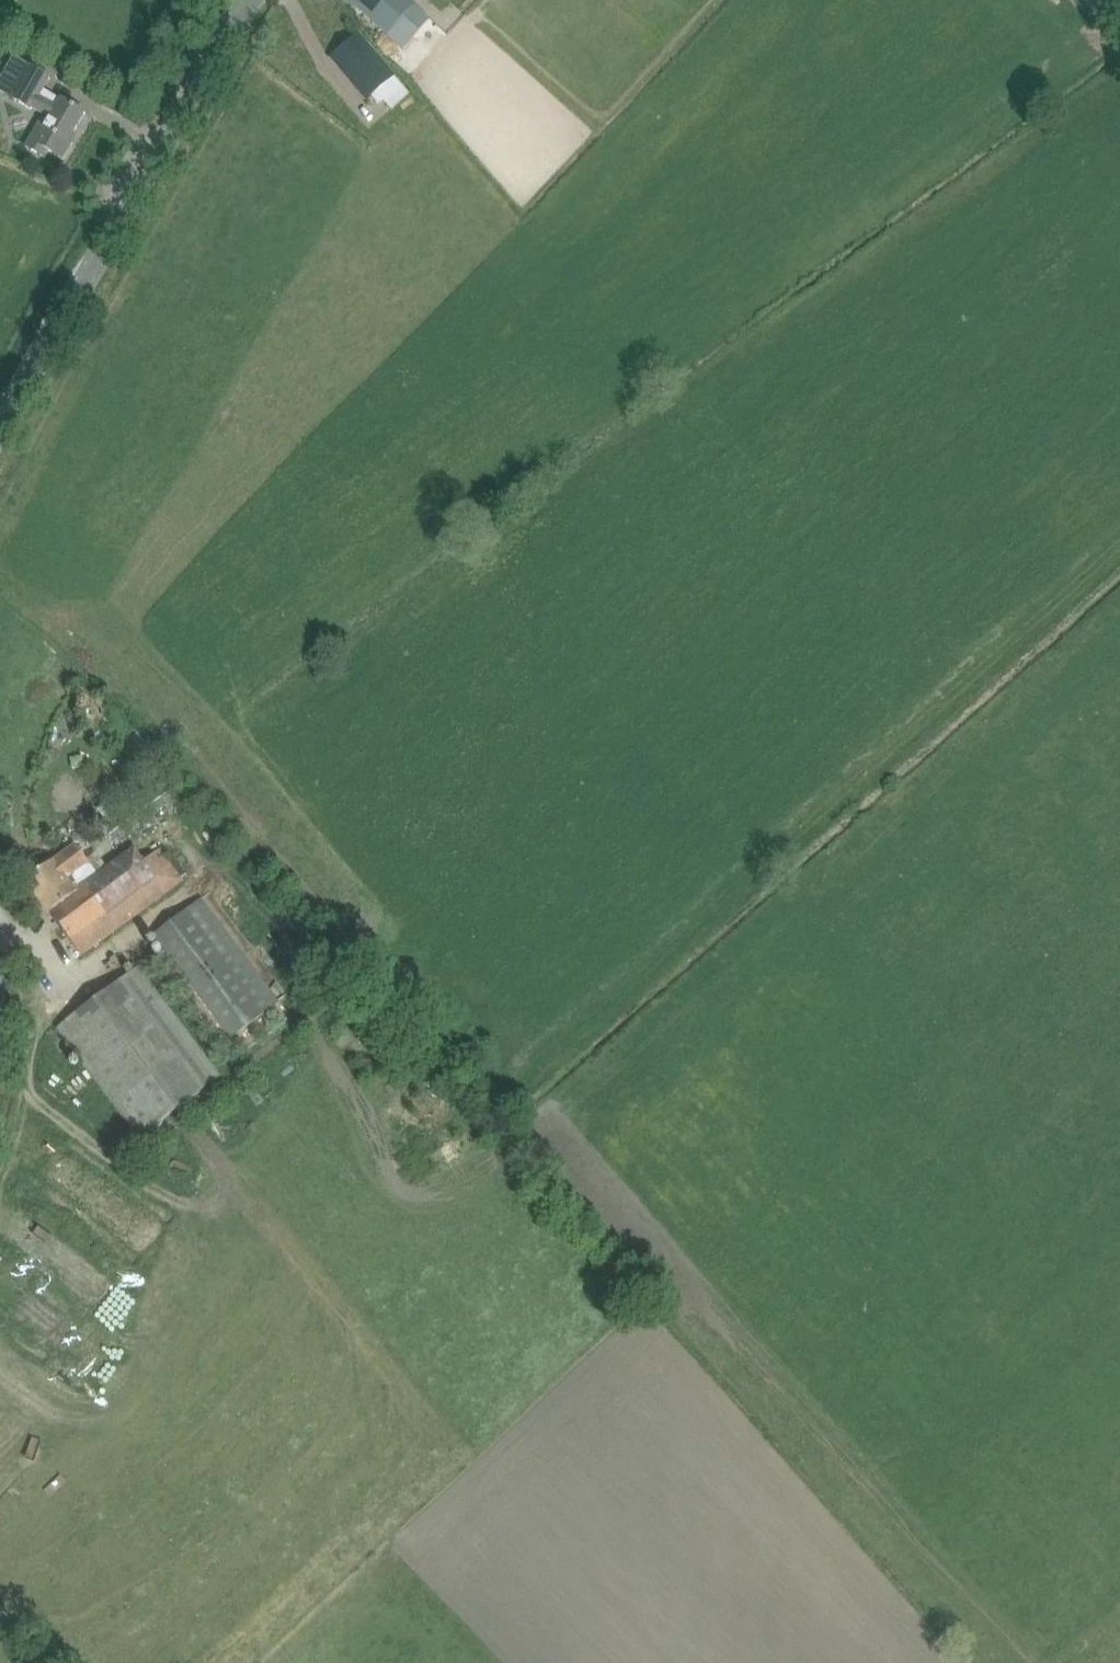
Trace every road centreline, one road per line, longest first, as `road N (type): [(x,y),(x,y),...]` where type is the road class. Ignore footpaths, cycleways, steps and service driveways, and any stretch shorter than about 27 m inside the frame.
road 1 (tertiary): [(0,431),(251,0)]

